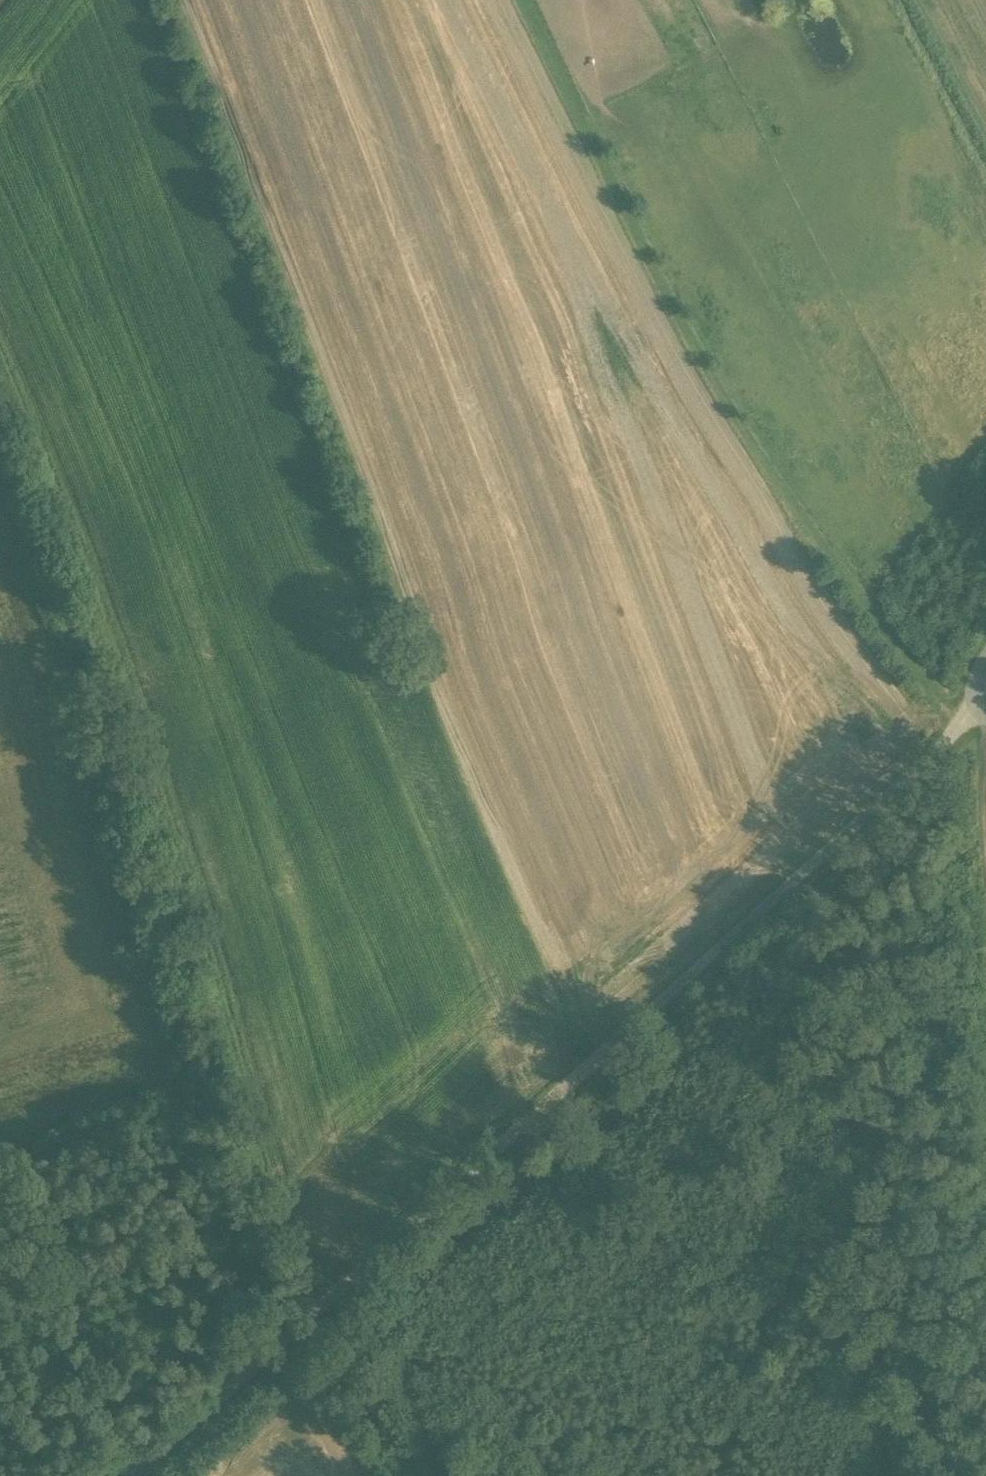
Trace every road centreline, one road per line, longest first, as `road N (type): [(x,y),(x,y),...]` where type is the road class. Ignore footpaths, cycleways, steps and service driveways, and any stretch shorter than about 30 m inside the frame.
road 1 (track): [(985,679),(954,740),(135,1475)]
road 2 (track): [(528,0),(736,417),(959,730)]

